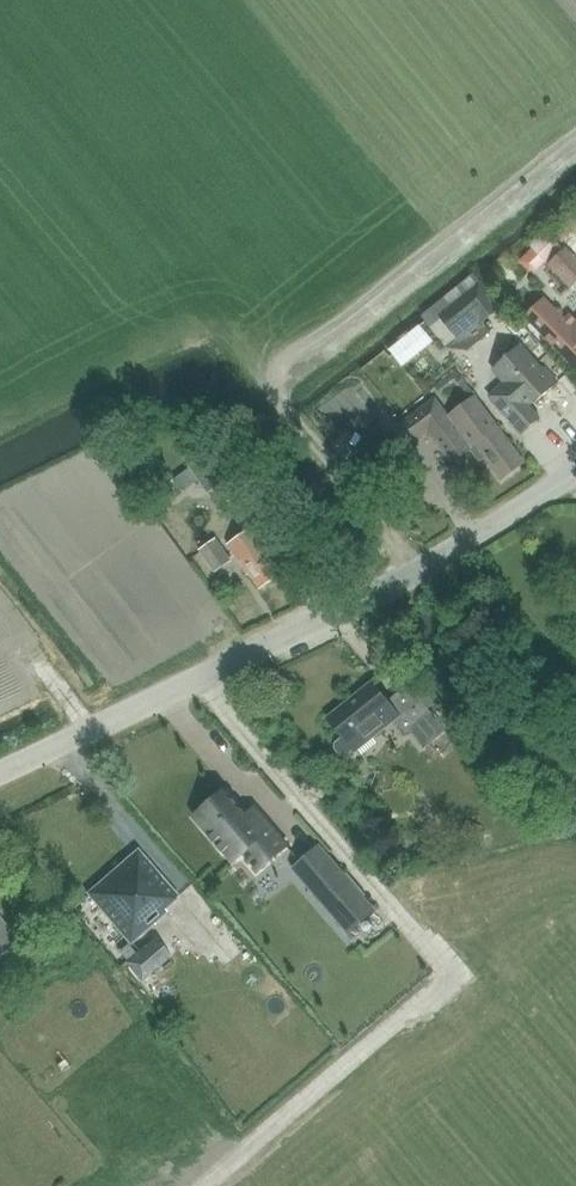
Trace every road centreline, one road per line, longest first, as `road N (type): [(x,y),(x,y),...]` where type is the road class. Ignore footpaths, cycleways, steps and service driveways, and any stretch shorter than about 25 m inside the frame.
road 1 (tertiary): [(0,775),(575,486)]

